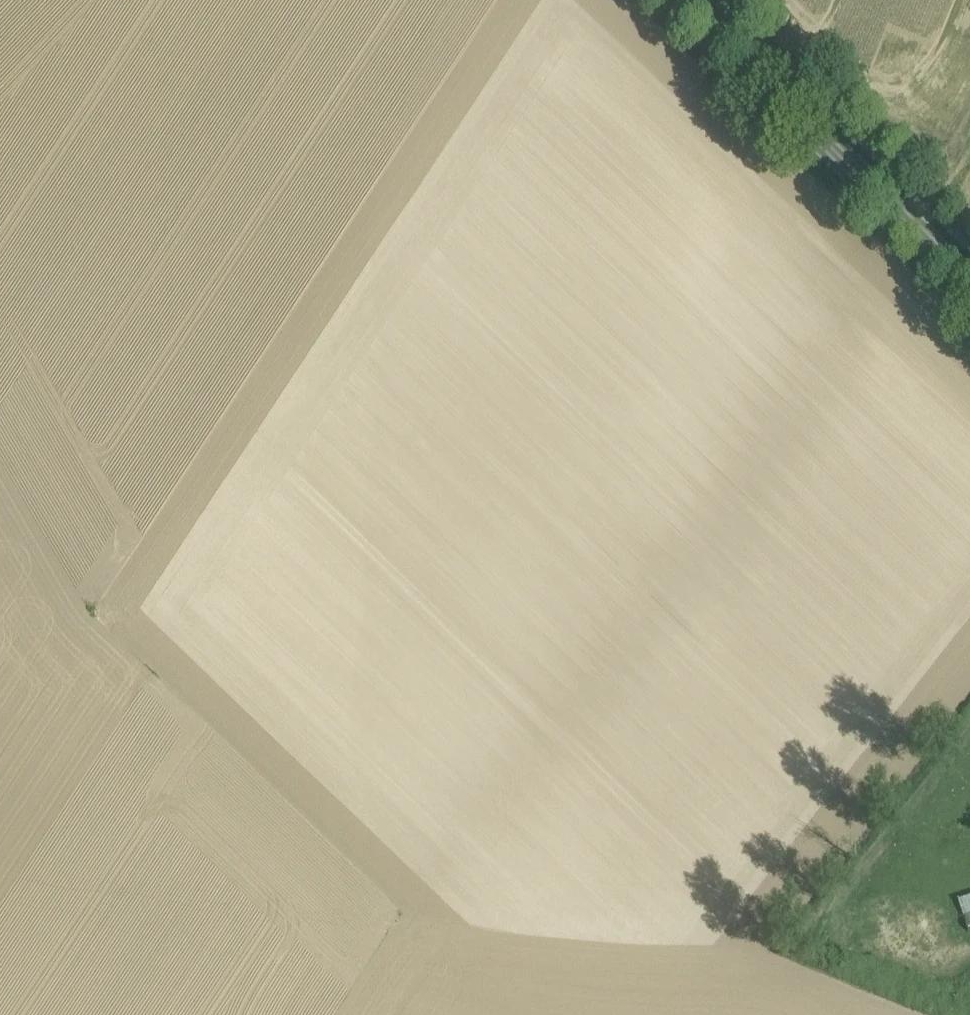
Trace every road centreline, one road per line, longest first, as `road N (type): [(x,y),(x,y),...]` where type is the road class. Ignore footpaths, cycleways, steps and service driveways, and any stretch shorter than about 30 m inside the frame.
road 1 (secondary): [(969,281),(679,0)]

